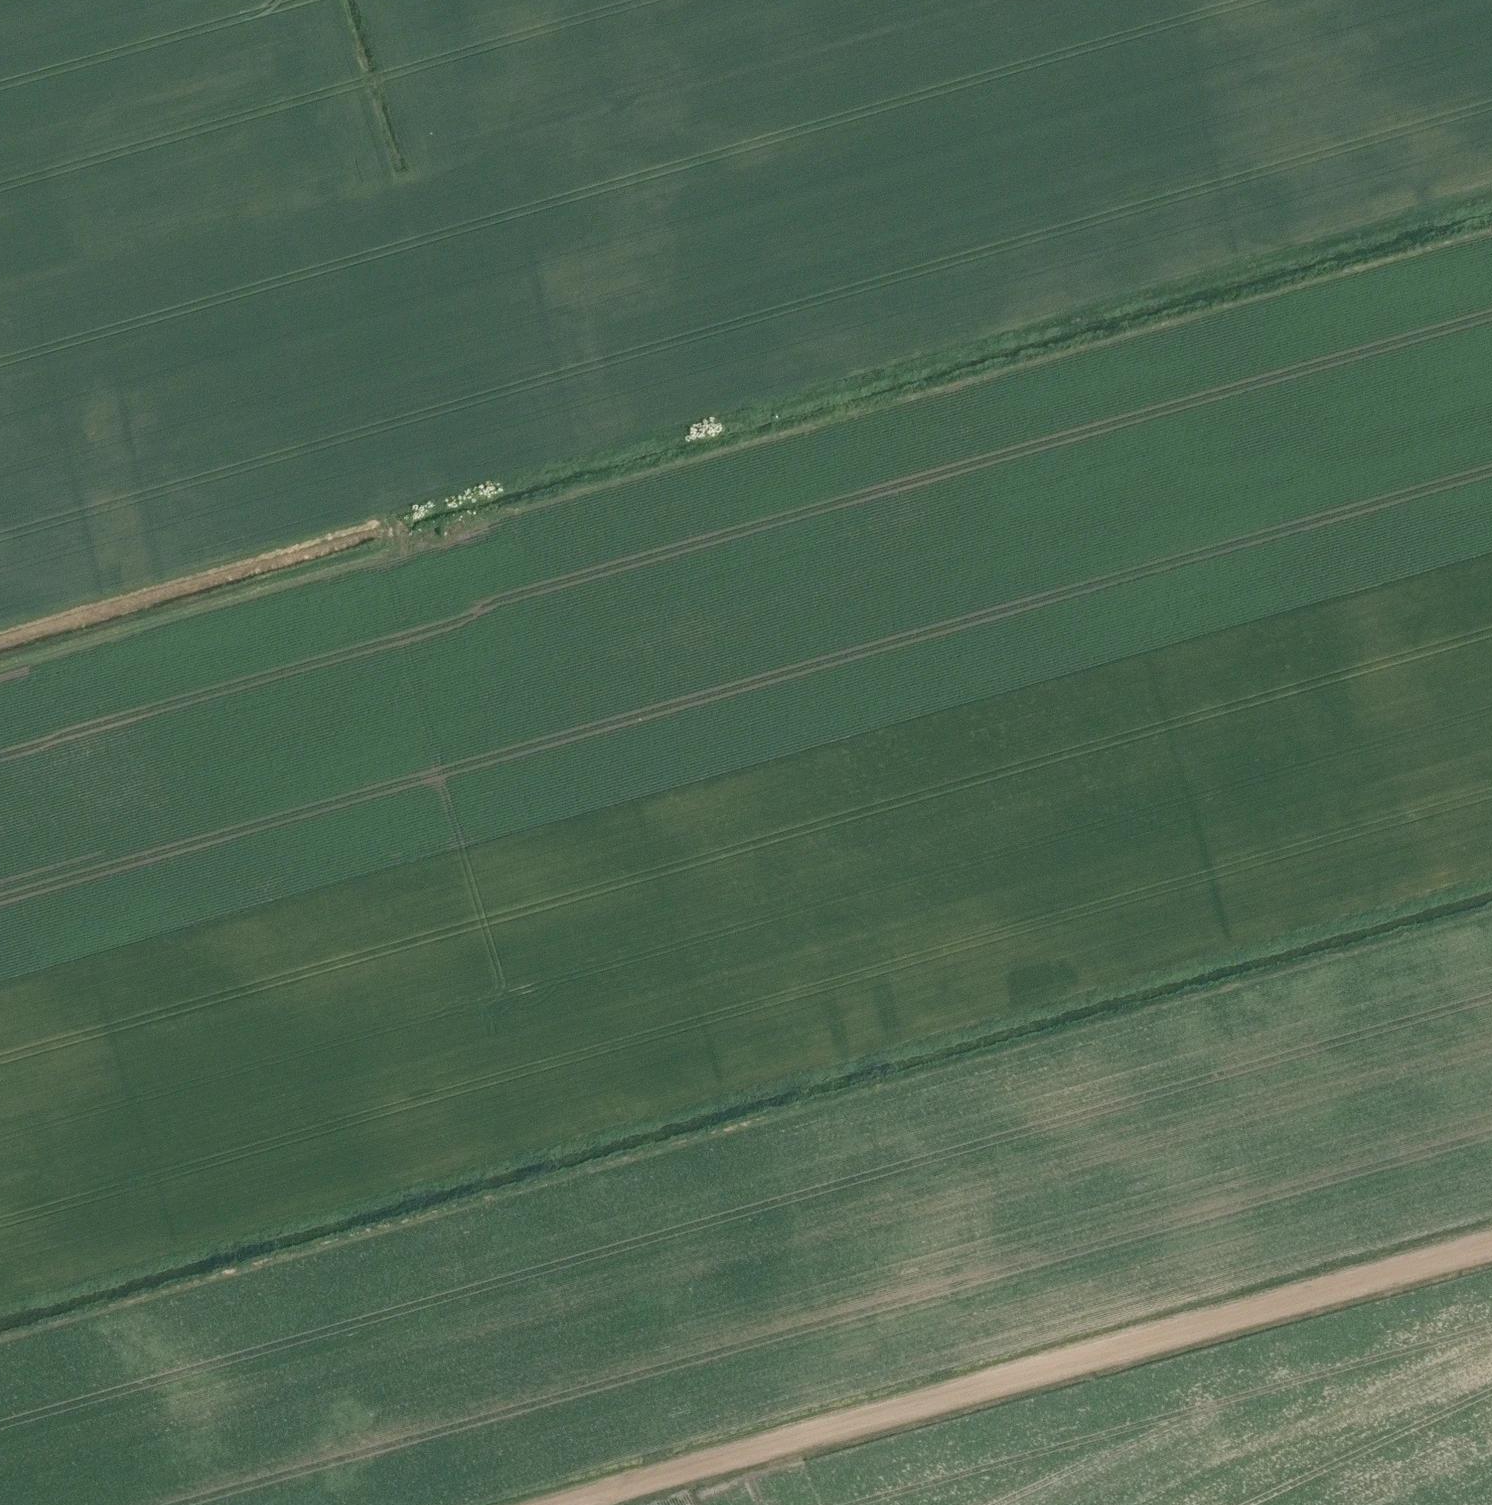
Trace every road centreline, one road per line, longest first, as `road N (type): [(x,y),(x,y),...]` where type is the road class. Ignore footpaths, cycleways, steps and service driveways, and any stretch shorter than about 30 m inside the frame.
road 1 (track): [(565,1504),(1491,1244)]

